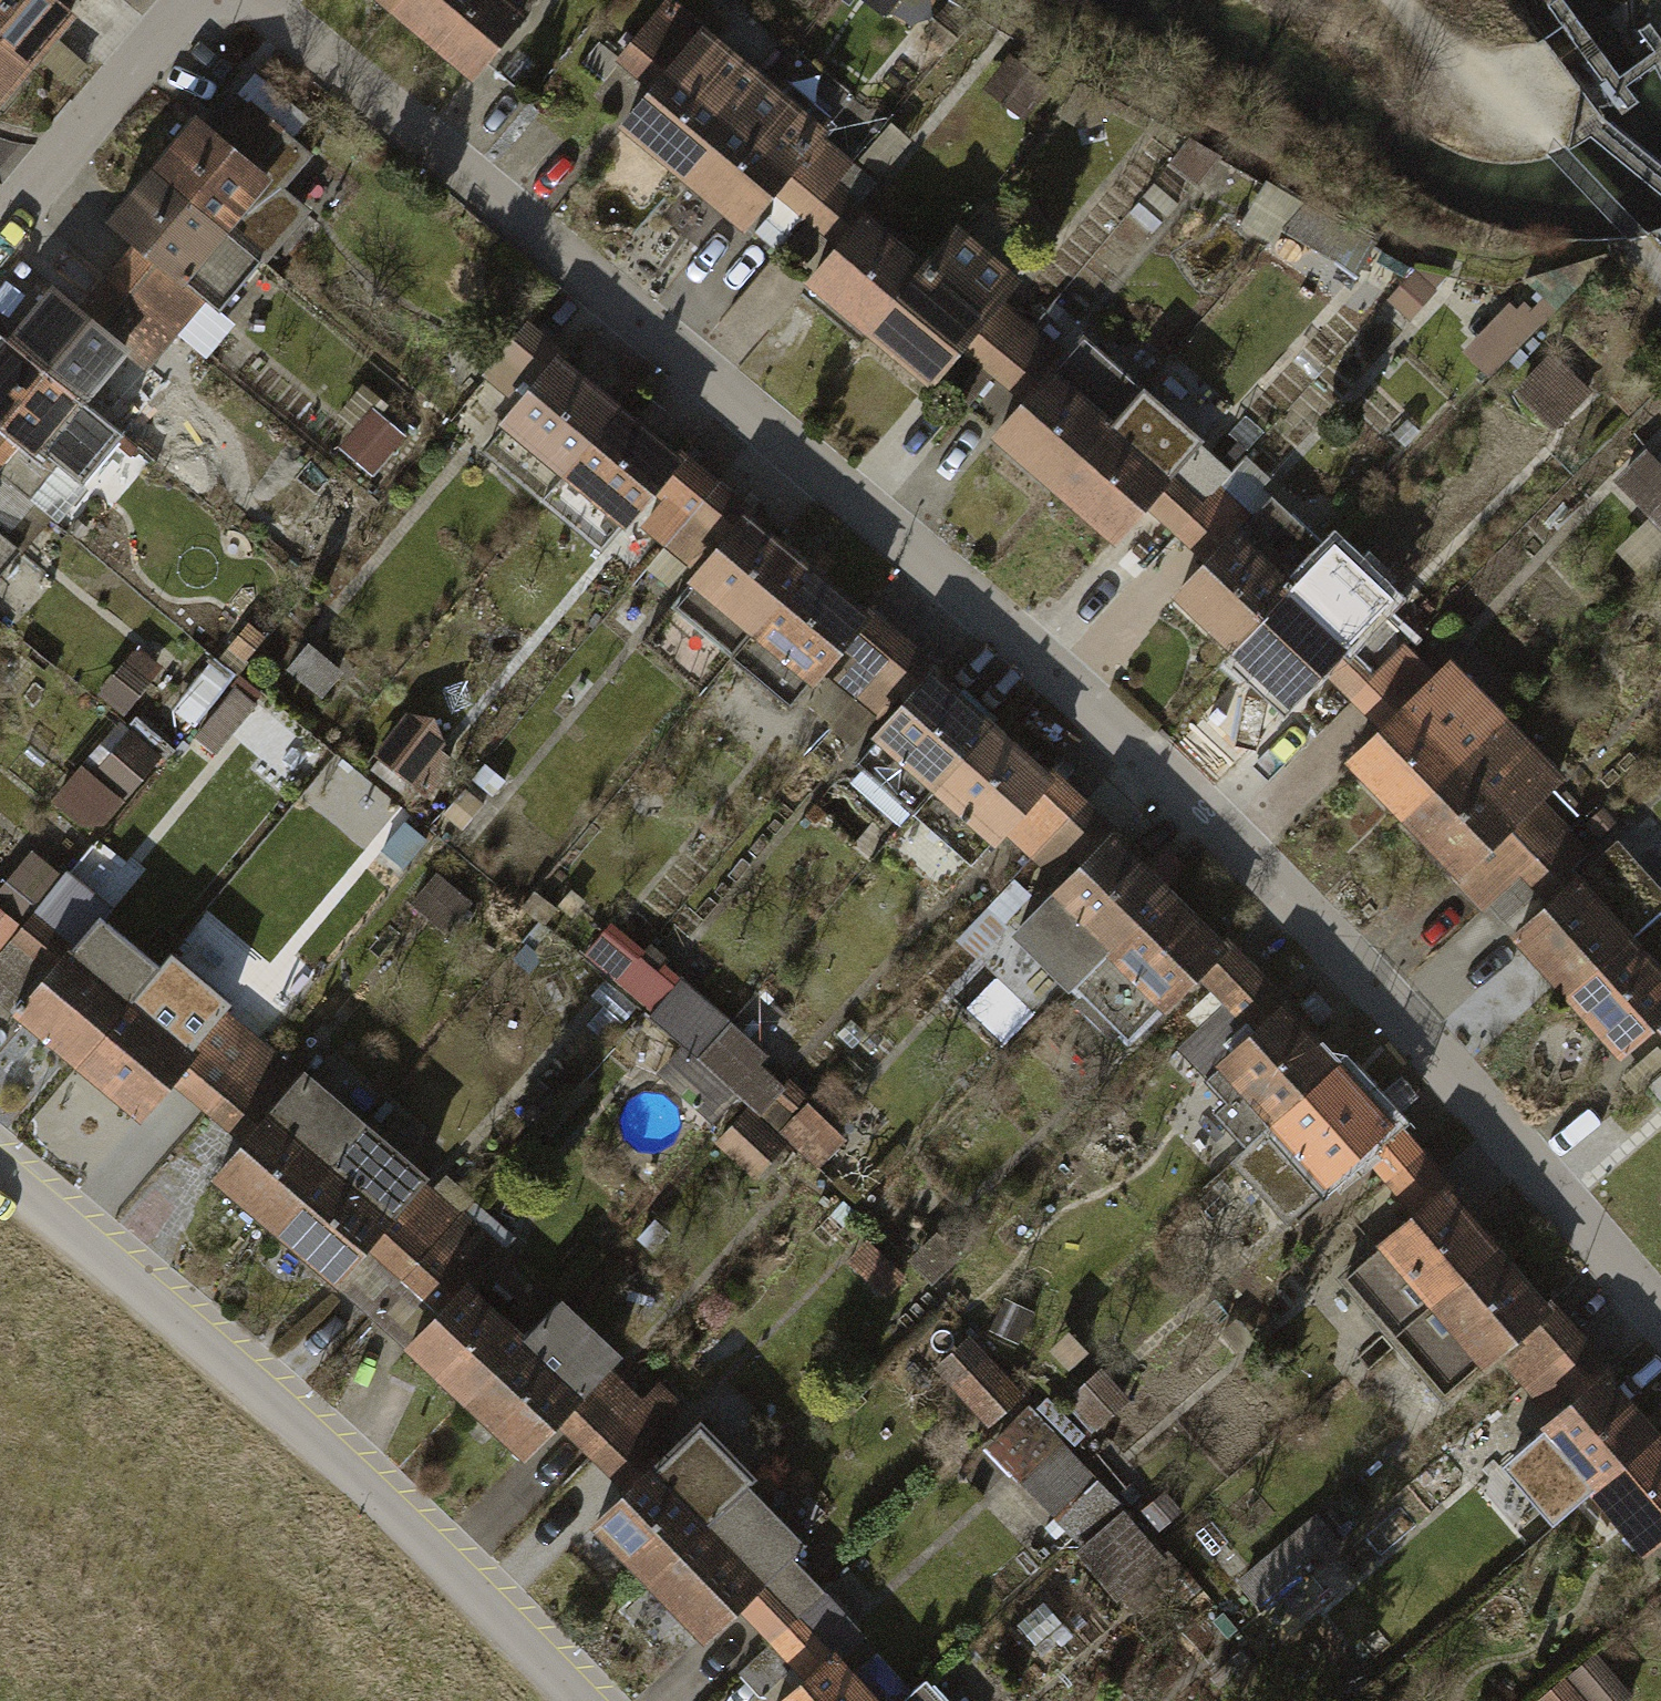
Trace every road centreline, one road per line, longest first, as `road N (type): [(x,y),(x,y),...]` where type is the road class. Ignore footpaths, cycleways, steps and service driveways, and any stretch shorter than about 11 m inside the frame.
road 1 (residential): [(278,0),(1219,827),(1660,1333)]
road 2 (residential): [(0,1174),(423,1538),(588,1700)]
road 3 (residential): [(0,231),(196,0)]
road 4 (track): [(1557,153),(1396,0)]
road 5 (track): [(1557,153),(1660,271)]

